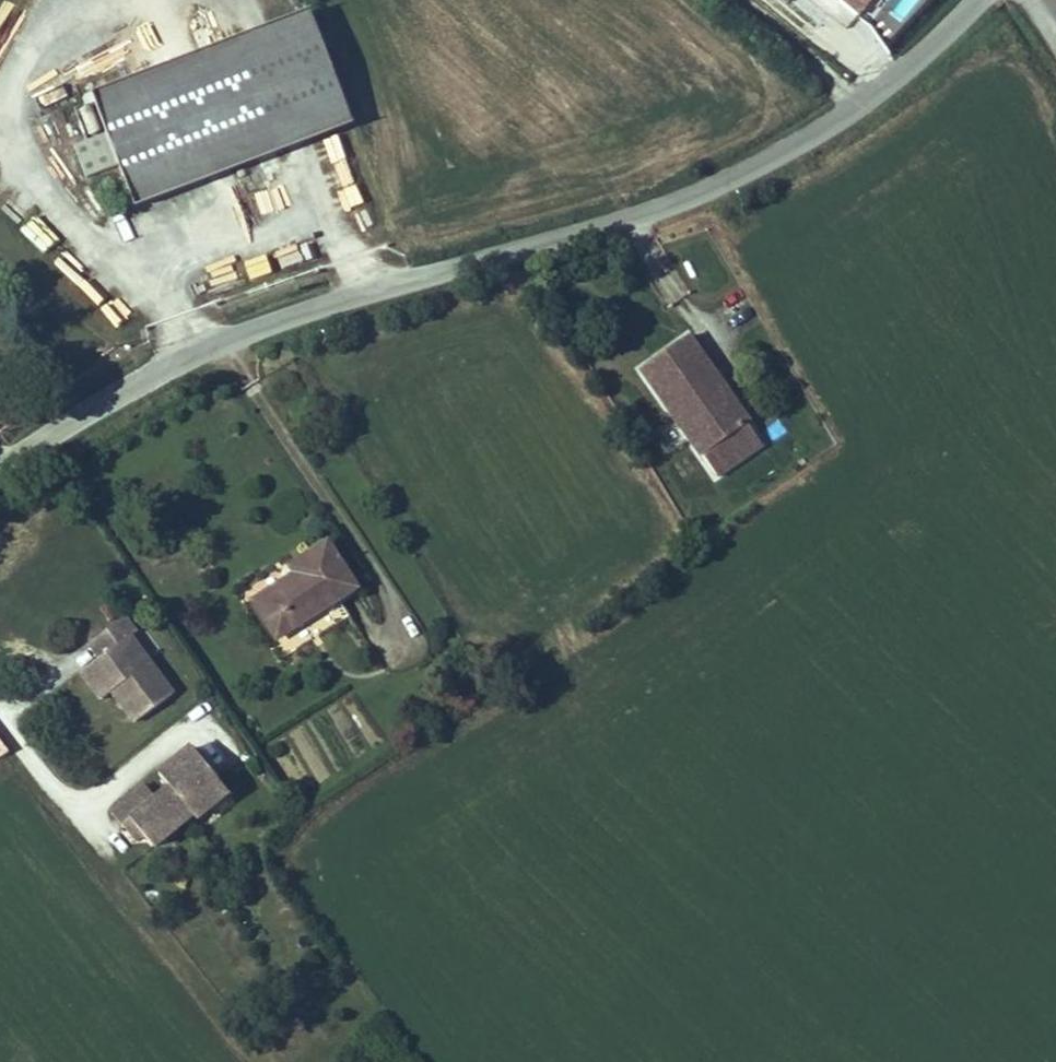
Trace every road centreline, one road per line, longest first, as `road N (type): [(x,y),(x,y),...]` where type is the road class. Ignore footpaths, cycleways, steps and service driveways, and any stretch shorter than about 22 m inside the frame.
road 1 (tertiary): [(0,499),(118,417),(268,347),(713,205),(834,151),(924,94),(1019,0)]

